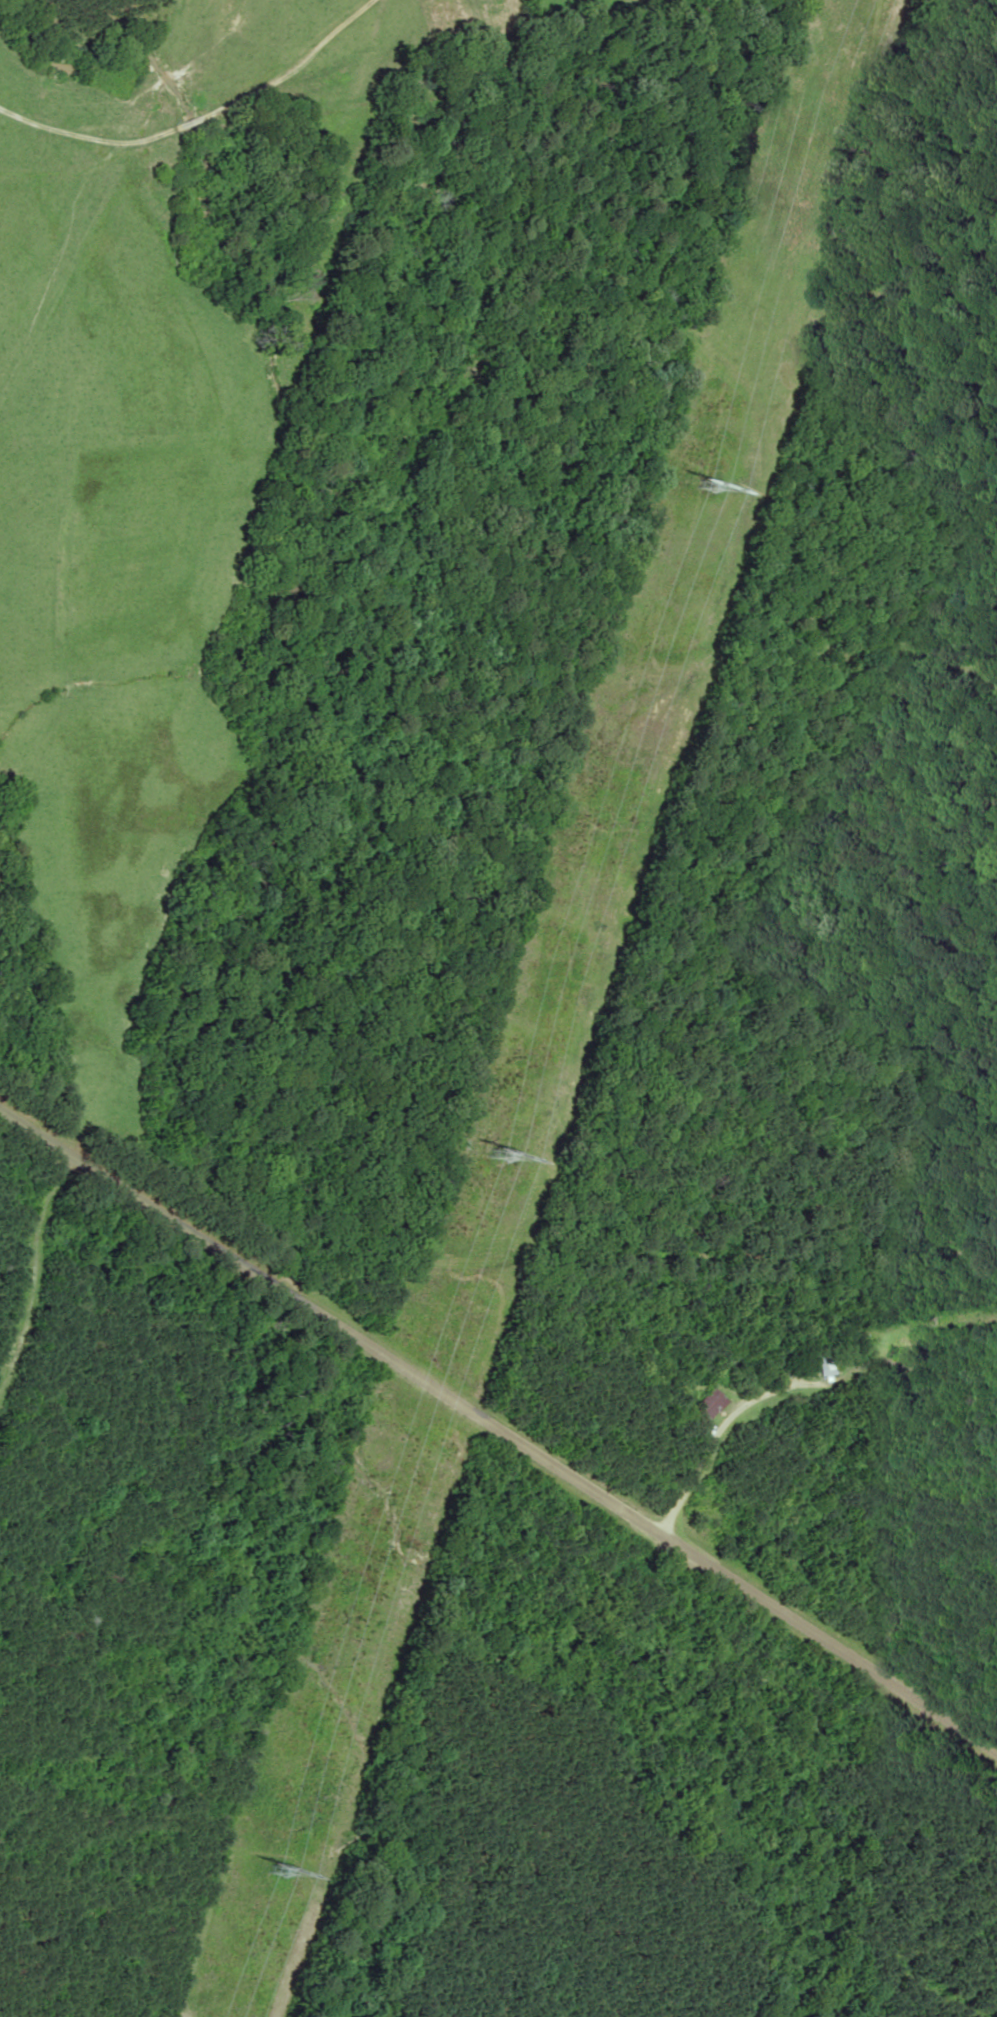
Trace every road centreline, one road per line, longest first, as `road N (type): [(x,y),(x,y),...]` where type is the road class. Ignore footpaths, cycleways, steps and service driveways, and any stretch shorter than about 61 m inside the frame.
road 1 (tertiary): [(996,1738),(0,1100)]
road 2 (residential): [(673,1530),(715,1422),(762,1392)]

